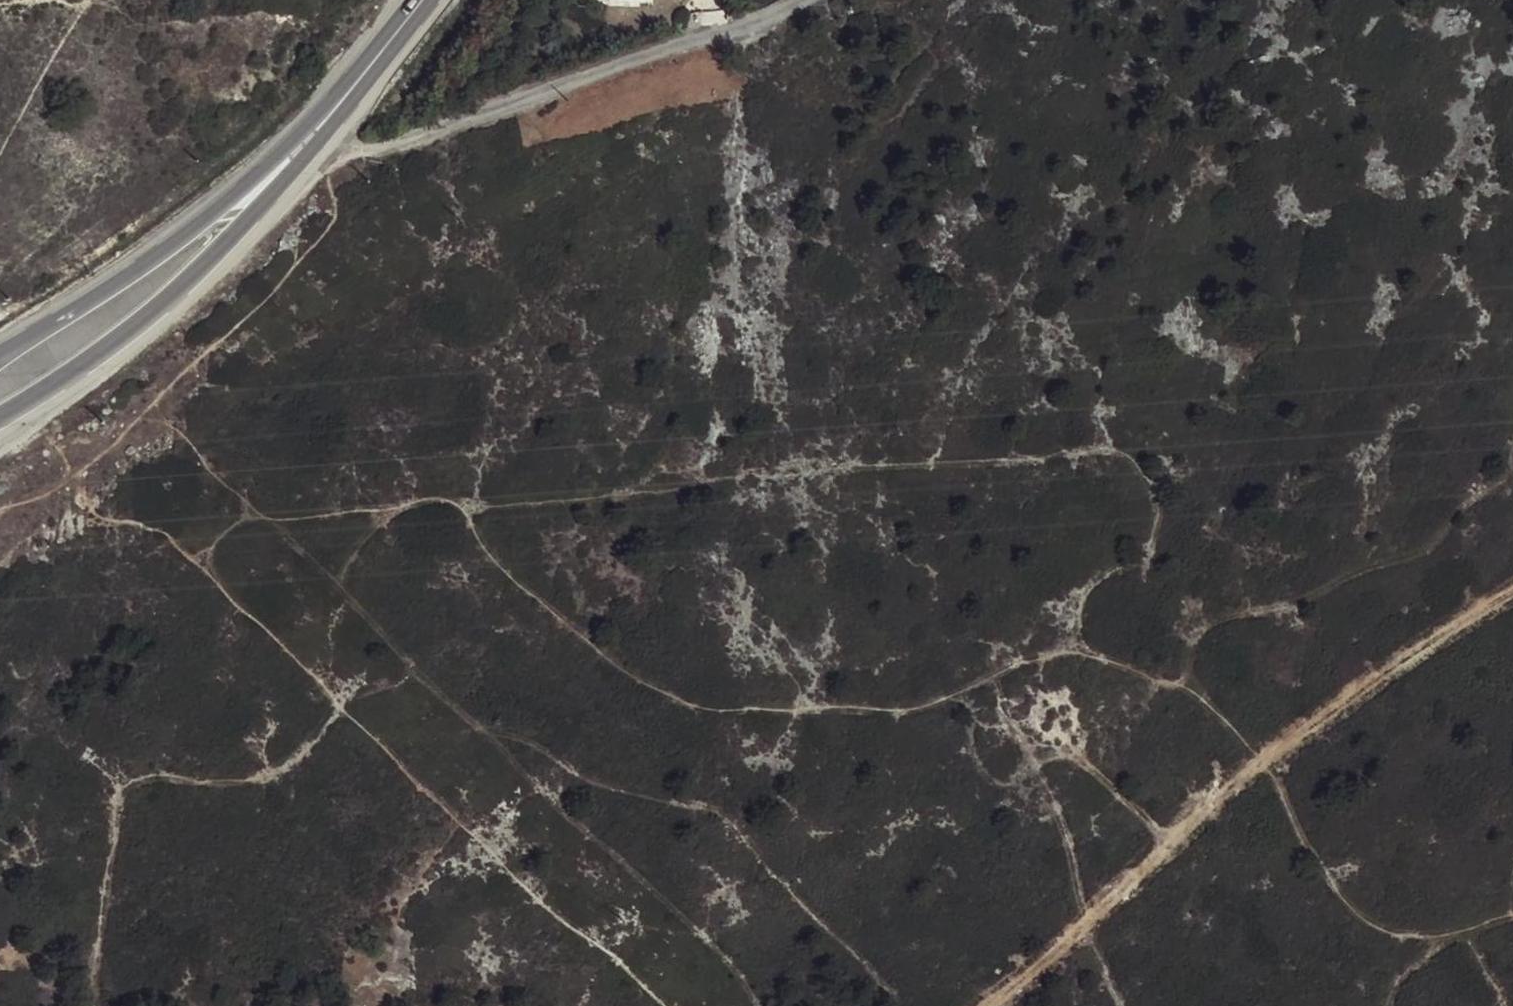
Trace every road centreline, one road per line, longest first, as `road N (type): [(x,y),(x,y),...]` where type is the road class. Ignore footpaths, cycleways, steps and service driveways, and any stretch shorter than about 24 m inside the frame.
road 1 (track): [(1512,576),(1277,733),(1020,981),(981,1005)]
road 2 (residential): [(311,150),(340,152),(395,139),(745,28),(809,0)]
road 3 (secondary): [(0,418),(117,340),(212,259),(311,150)]
road 4 (secondary): [(291,143),(93,300),(0,352)]

